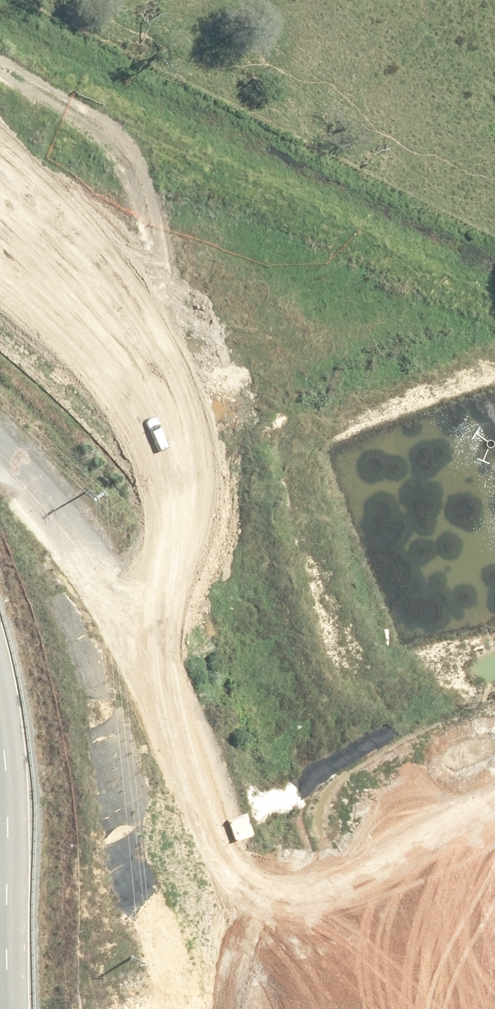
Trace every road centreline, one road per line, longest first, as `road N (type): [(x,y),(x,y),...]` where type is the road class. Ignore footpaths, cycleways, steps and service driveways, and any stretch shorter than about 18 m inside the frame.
road 1 (tertiary): [(0,120),(494,579)]
road 2 (tertiary): [(494,716),(0,271)]
road 3 (tertiary): [(0,724),(14,1008)]

